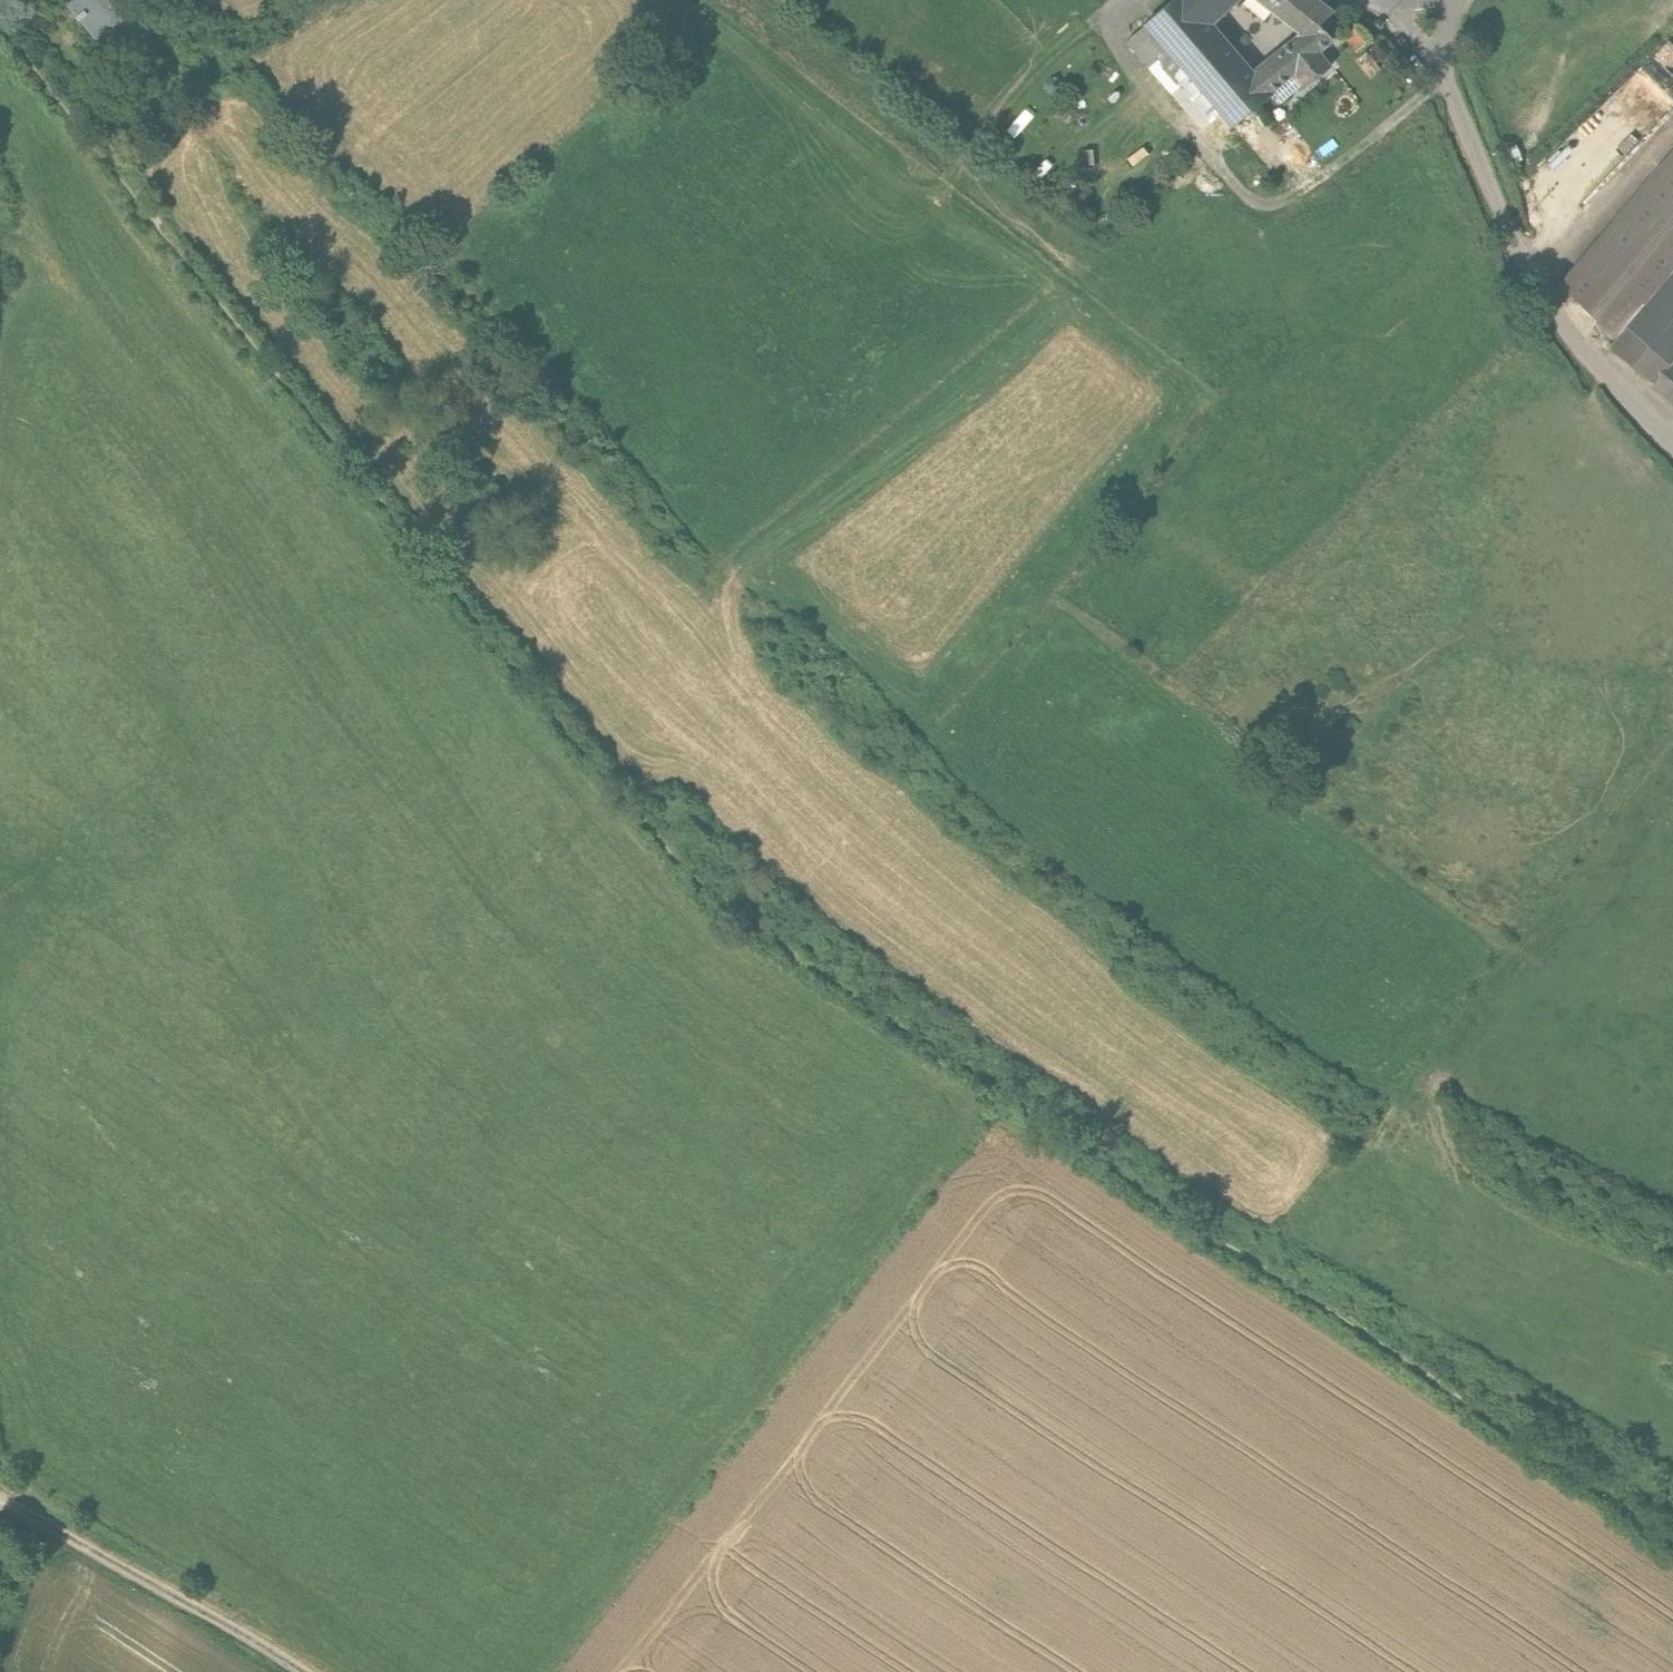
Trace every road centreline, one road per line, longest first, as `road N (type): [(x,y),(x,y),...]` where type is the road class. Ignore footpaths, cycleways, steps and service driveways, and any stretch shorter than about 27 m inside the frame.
road 1 (unclassified): [(1672,436),(1573,333),(1498,212),(1432,50)]
road 2 (track): [(309,1671),(0,1494)]

